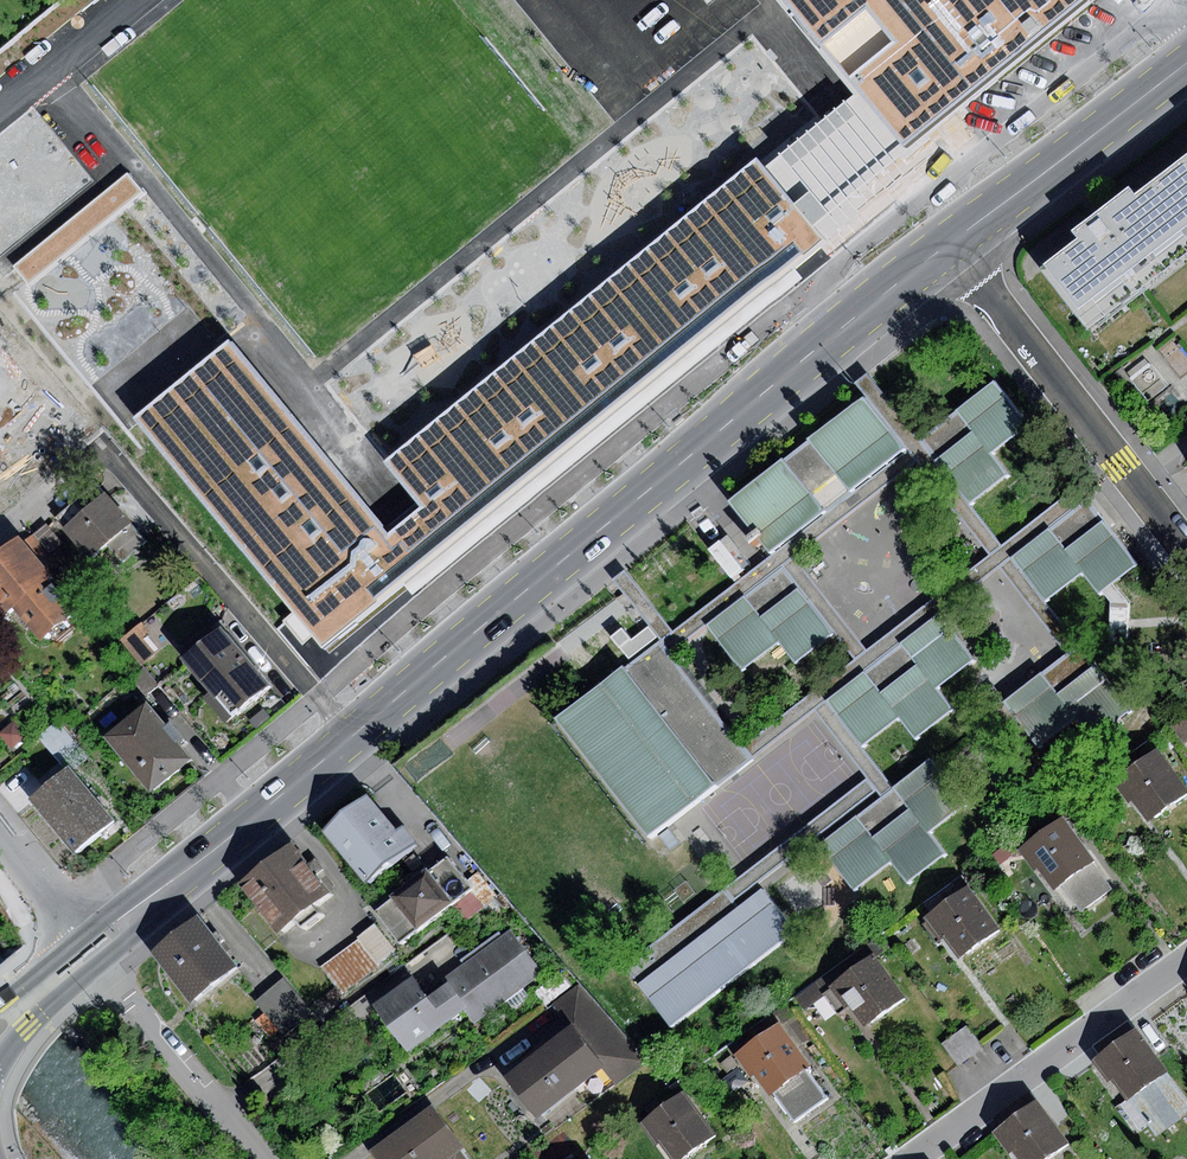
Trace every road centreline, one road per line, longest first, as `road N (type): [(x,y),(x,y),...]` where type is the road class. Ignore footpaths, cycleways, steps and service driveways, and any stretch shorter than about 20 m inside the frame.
road 1 (secondary): [(953,249),(355,734)]
road 2 (residential): [(355,734),(102,444),(0,530)]
road 3 (secondary): [(355,734),(0,1026)]
road 4 (residential): [(953,249),(1186,550)]
road 5 (residential): [(914,1158),(1186,963)]
road 6 (secondary): [(1186,72),(953,249)]
road 7 (residential): [(131,1001),(261,1158)]

